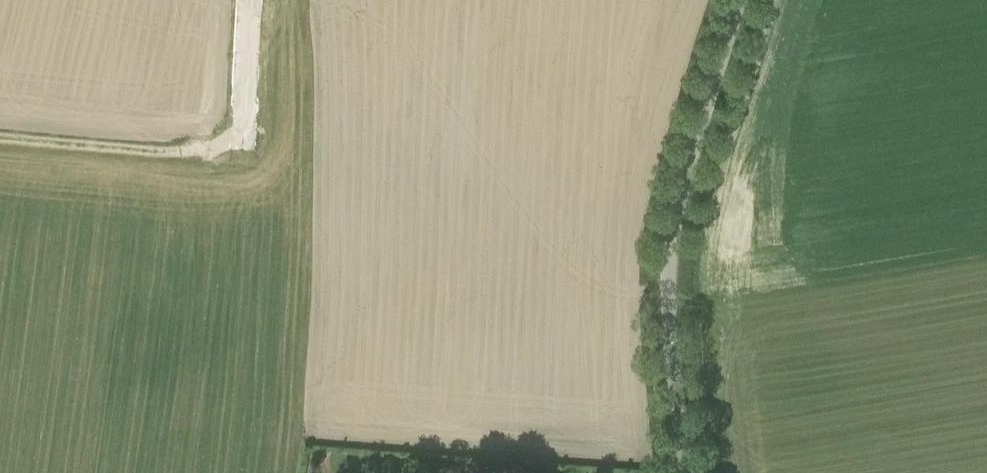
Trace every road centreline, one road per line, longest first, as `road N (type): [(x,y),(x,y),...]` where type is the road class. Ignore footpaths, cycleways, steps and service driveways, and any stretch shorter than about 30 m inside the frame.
road 1 (unclassified): [(685,472),(667,264),(682,170),(739,0)]

